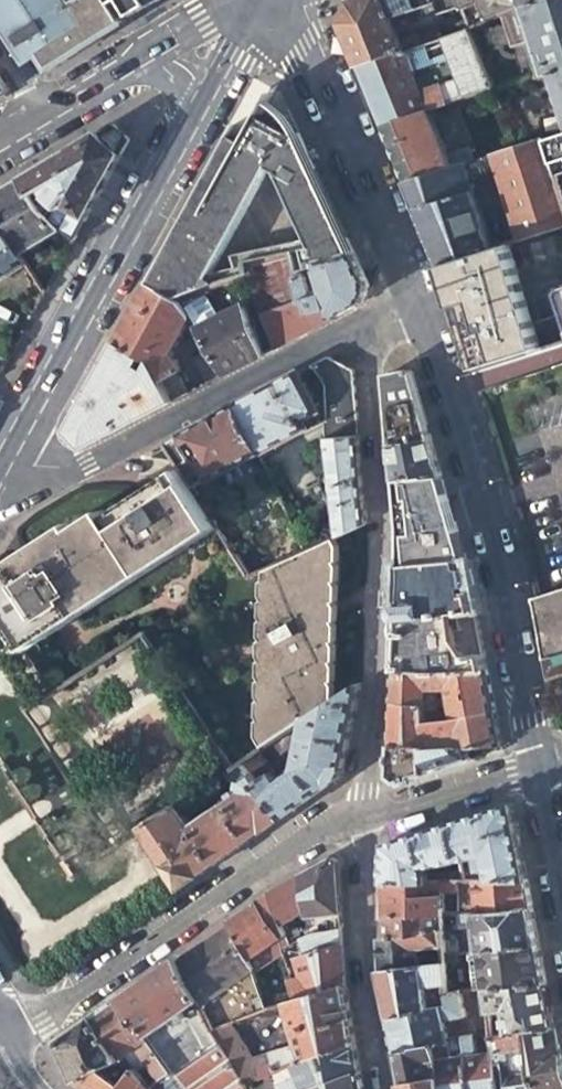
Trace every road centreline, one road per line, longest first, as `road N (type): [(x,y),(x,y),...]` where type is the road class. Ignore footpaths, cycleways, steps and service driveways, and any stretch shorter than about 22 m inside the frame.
road 1 (residential): [(351,815),(369,667),(372,522),(369,358),(354,330)]
road 2 (residential): [(412,305),(479,511),(531,759)]
road 3 (residential): [(351,815),(309,829),(0,1035)]
road 4 (residential): [(0,508),(354,330)]
road 5 (residential): [(185,101),(0,446)]
road 6 (residential): [(294,0),(412,305)]
road 7 (residential): [(378,1088),(354,966),(351,815)]
road 8 (residential): [(531,759),(351,815)]
road 9 (residential): [(531,759),(561,929)]
road 10 (residential): [(126,66),(256,0)]
road 11 (residential): [(272,0),(203,68),(185,101)]

